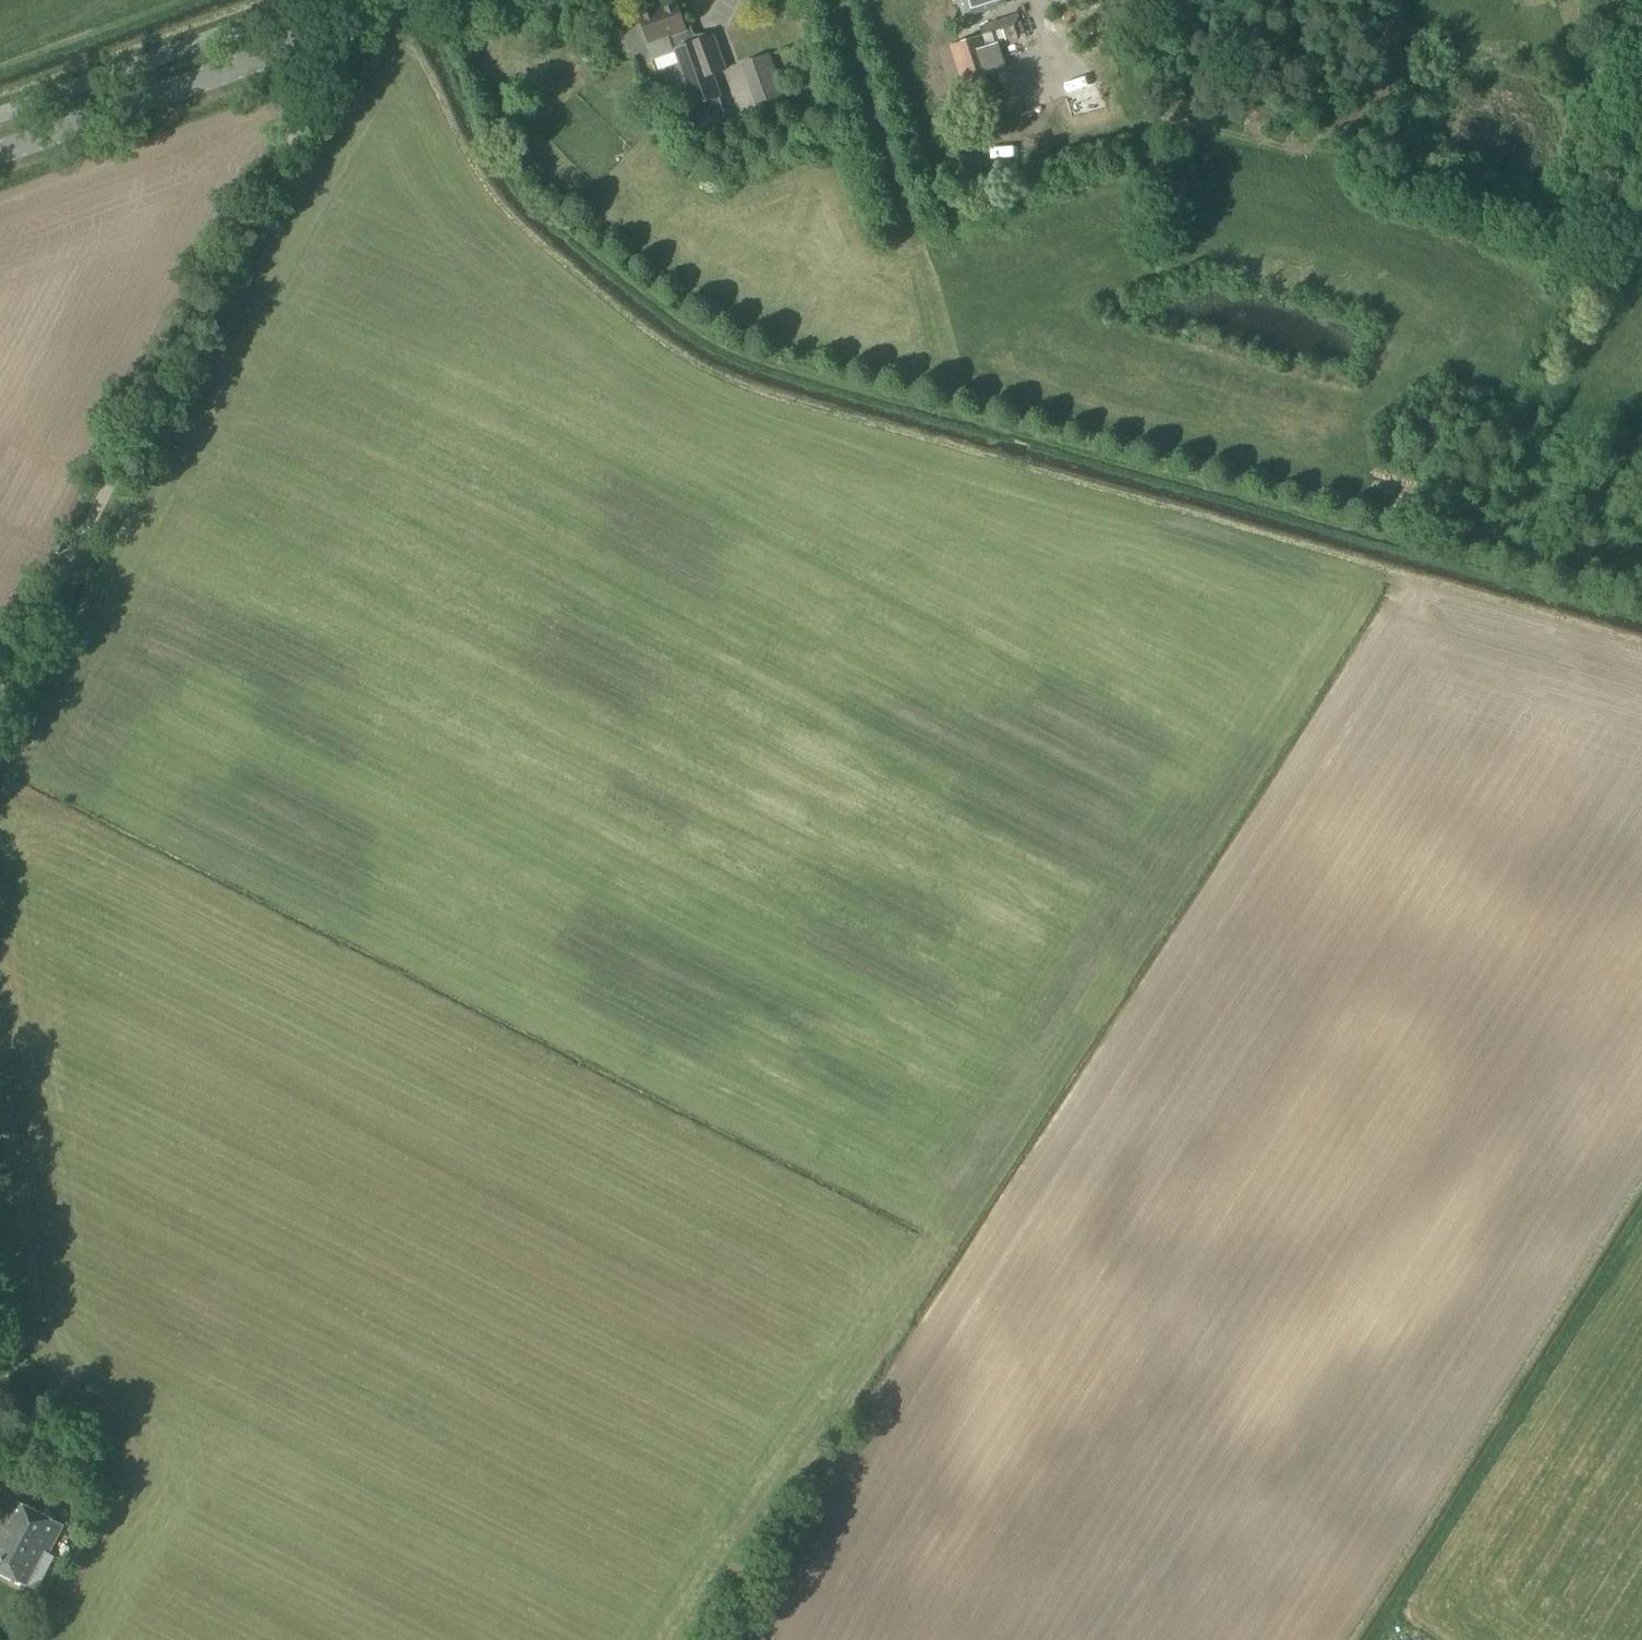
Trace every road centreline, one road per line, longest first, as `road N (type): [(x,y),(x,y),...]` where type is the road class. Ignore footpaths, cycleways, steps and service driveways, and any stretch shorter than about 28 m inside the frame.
road 1 (secondary): [(421,0),(0,151)]

